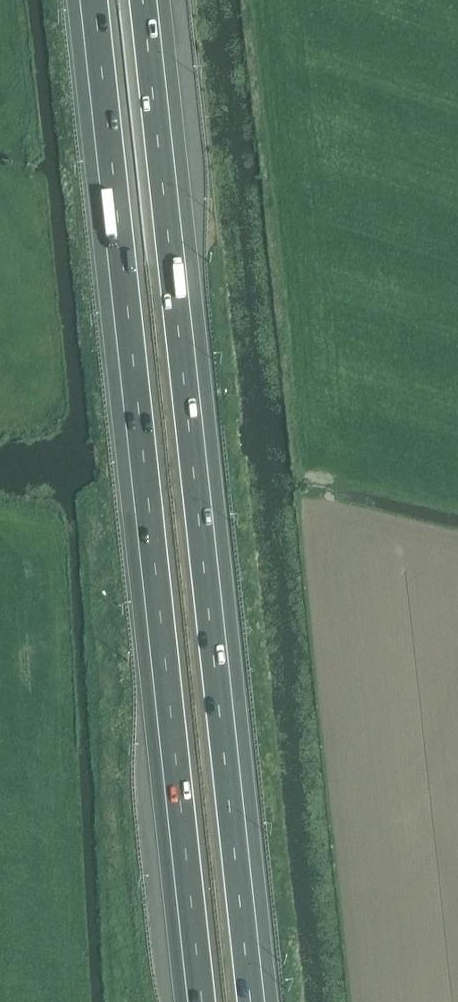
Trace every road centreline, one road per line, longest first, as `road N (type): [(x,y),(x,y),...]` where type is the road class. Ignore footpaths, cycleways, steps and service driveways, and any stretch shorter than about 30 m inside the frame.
road 1 (motorway): [(259,1001),(151,0)]
road 2 (motorway): [(88,0),(196,1001)]

